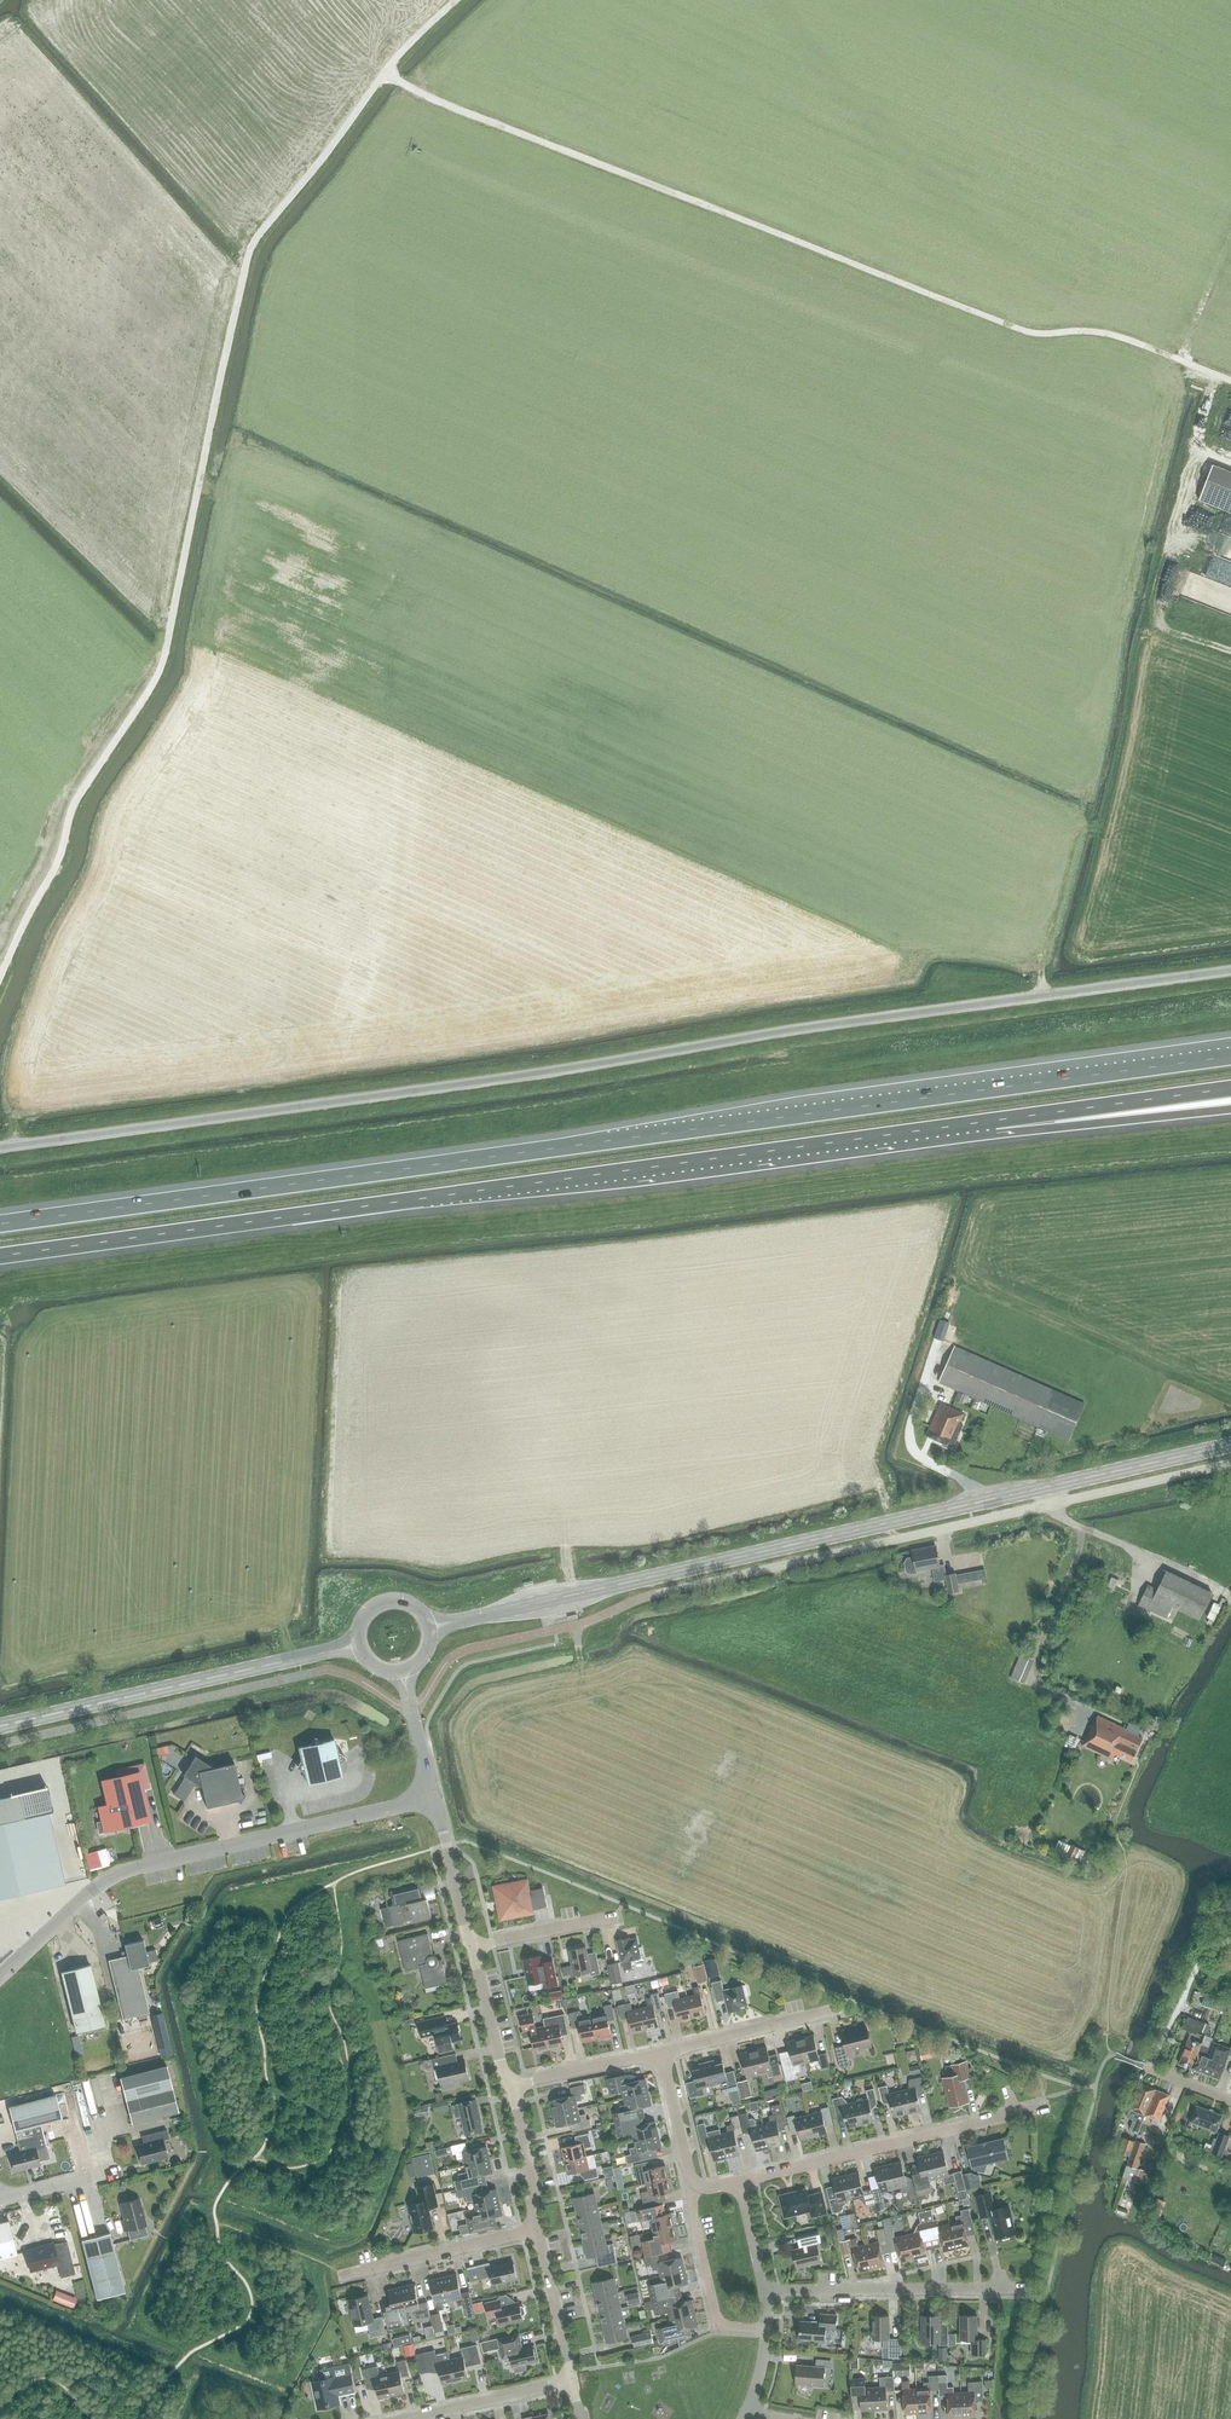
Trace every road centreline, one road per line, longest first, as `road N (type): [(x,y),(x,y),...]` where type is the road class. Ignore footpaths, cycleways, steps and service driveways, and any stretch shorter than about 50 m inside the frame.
road 1 (tertiary): [(0,1148),(1230,970)]
road 2 (motorway): [(1230,1056),(0,1223)]
road 3 (track): [(0,976),(53,871),(74,804),(161,665),(253,244),(408,45),(456,0)]
road 4 (motorway): [(0,1256),(928,1130)]
road 5 (track): [(1230,379),(1109,332),(1020,330),(435,100),(387,72)]
road 6 (secondary): [(430,1627),(1230,1445)]
road 7 (unclassified): [(0,1977),(122,1872),(434,1798)]
road 8 (secondary): [(0,1726),(359,1643)]
road 9 (residential): [(738,2191),(756,2177),(1046,2106)]
road 10 (motorway): [(928,1130),(1230,1089)]
road 11 (motorway): [(928,1130),(997,1133),(1230,1109)]
road 12 (residential): [(764,2291),(1022,2288)]
road 13 (residential): [(343,2276),(538,2230)]
road 14 (residential): [(766,2329),(718,2326),(694,2219),(697,2183)]
road 15 (residential): [(660,2052),(837,2009)]
road 16 (residential): [(407,2418),(572,2381)]
road 17 (unclassified): [(473,1948),(434,1798)]
road 18 (unclassified): [(572,2381),(538,2230)]
road 19 (residential): [(513,2086),(660,2052)]
road 20 (unclassified): [(538,2230),(513,2086)]
road 21 (residential): [(473,1948),(615,1916)]
road 22 (unclassified): [(513,2086),(473,1948)]
road 23 (residential): [(697,2183),(660,2052)]
road 24 (unclassified): [(434,1798),(403,1671)]

